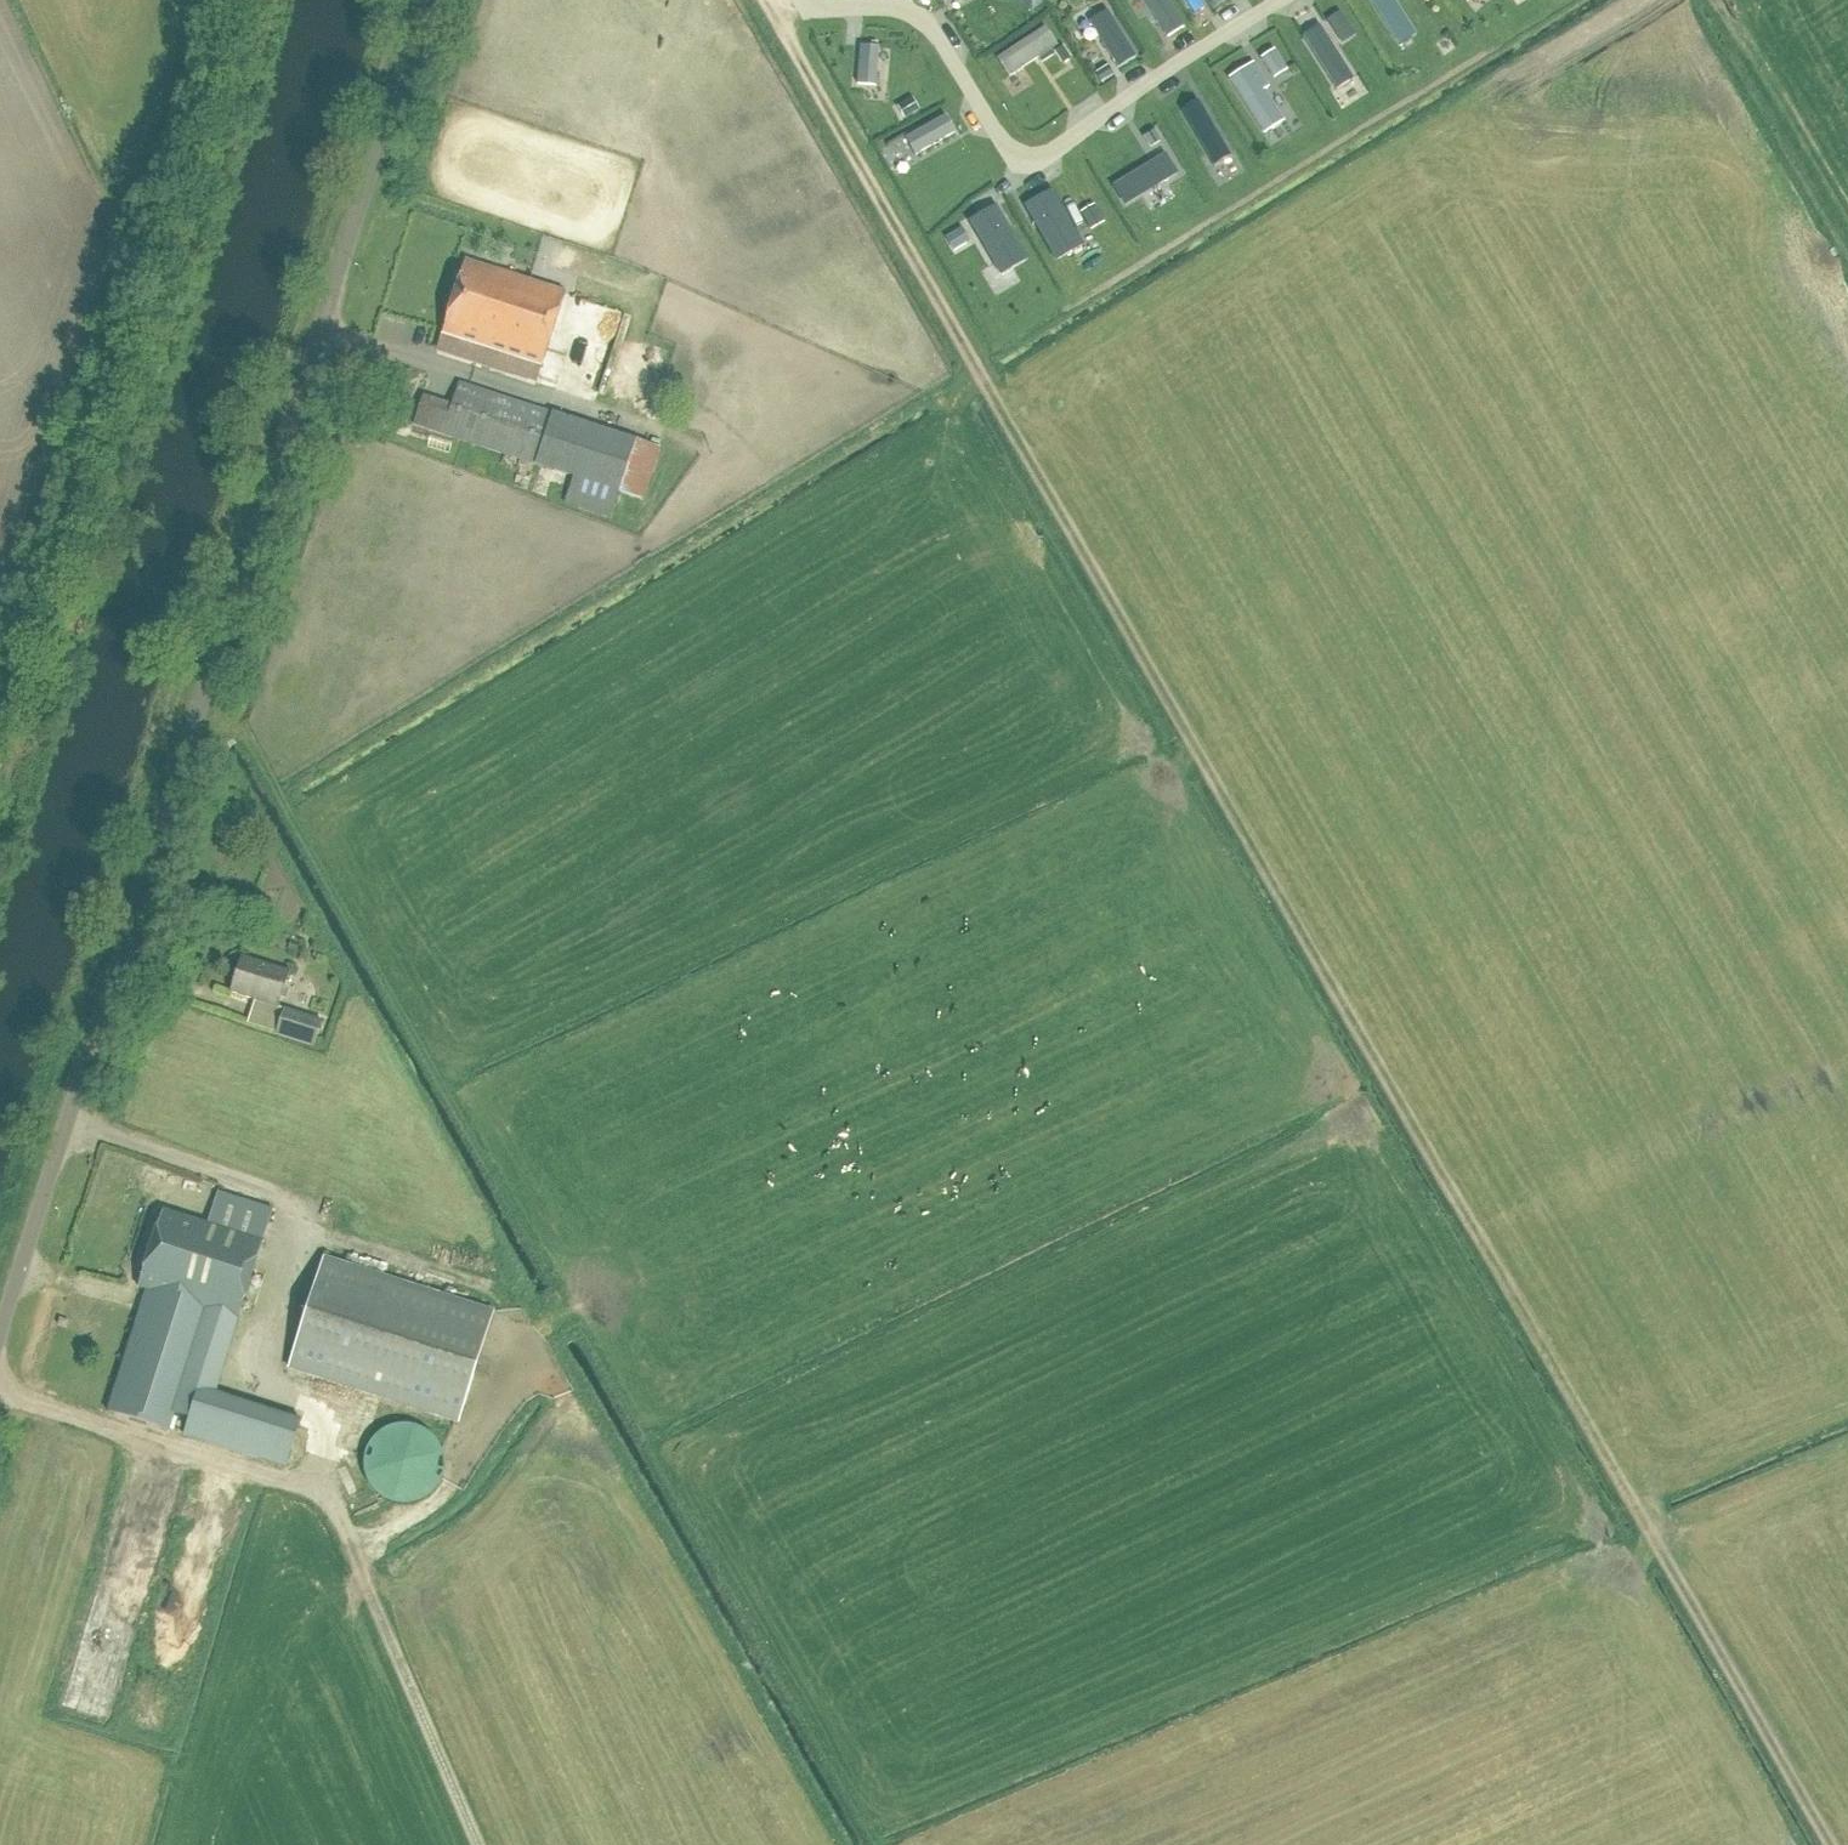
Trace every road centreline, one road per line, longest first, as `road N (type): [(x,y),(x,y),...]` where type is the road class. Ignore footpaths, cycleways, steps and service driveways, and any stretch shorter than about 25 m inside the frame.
road 1 (track): [(761,0),(1166,714),(1830,1844)]
road 2 (unclassified): [(0,1329),(428,0)]
road 3 (track): [(343,1535),(478,1844)]

